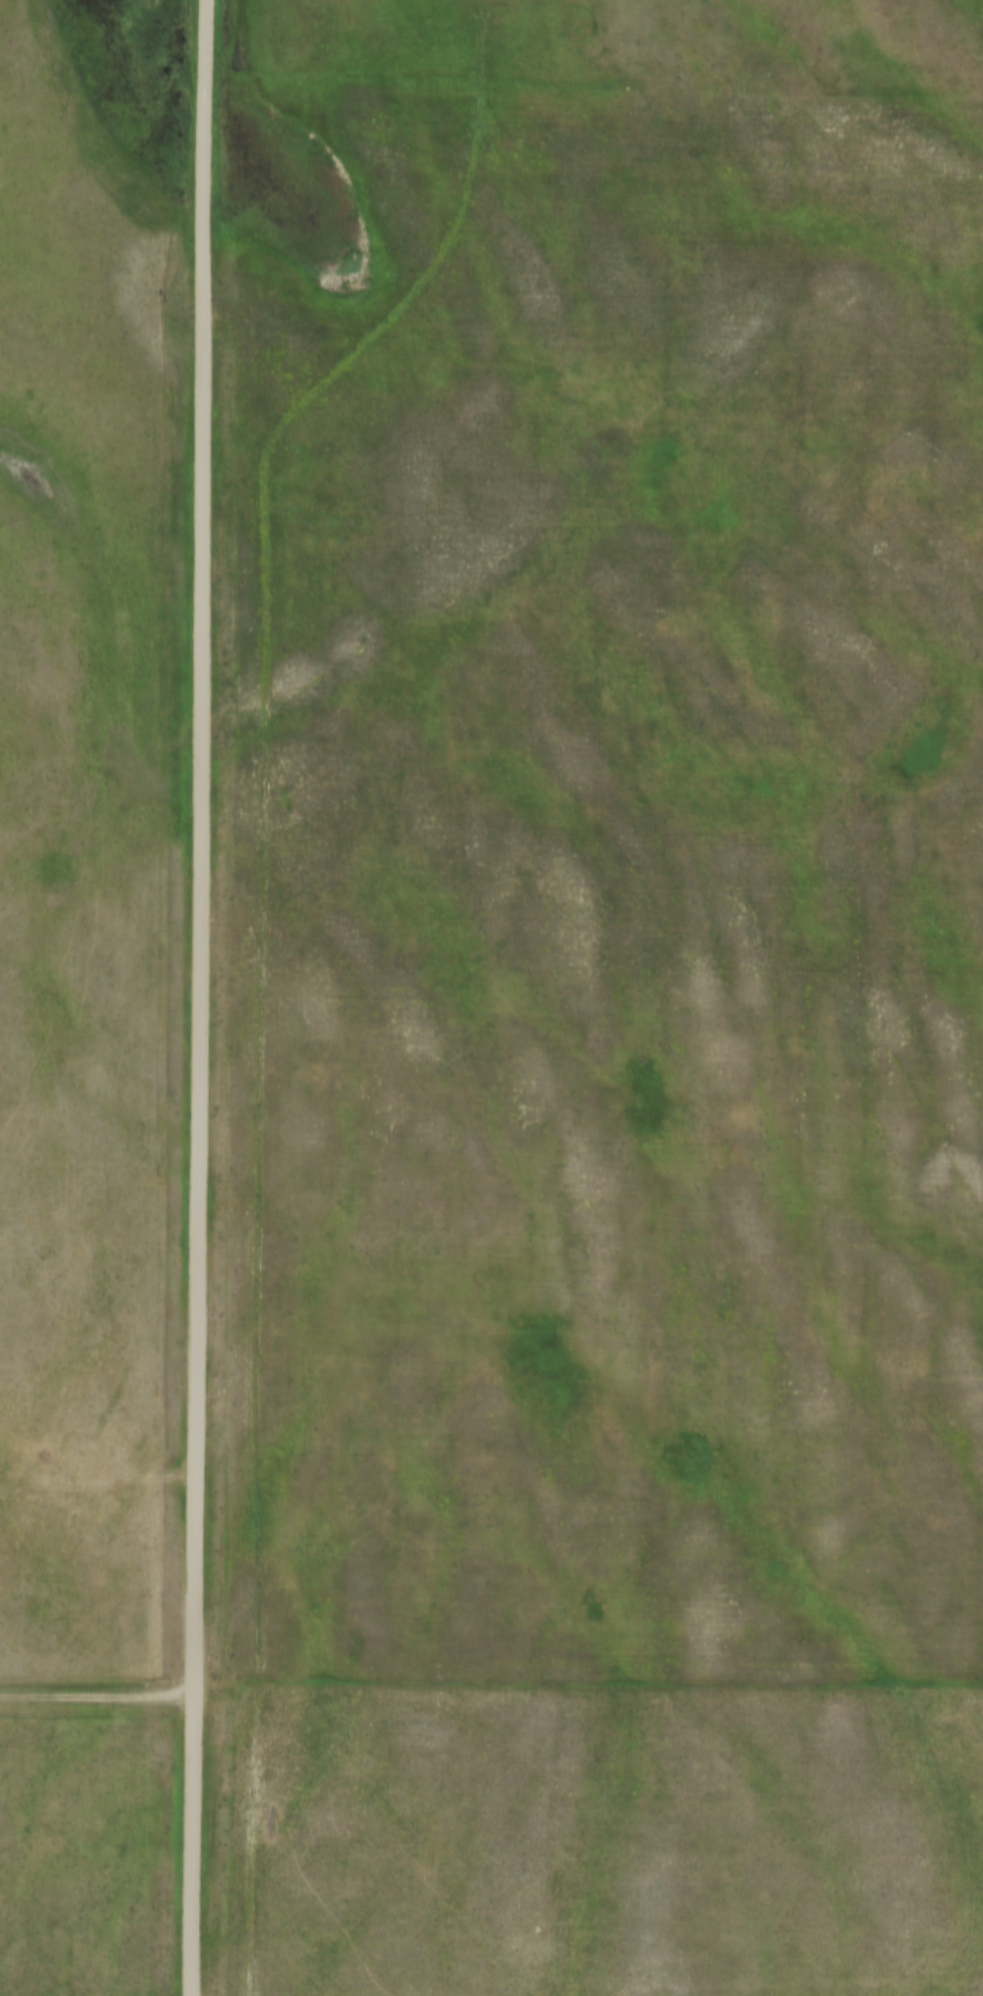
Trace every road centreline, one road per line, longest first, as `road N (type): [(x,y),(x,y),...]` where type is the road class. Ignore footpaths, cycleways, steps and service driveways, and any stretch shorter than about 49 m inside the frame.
road 1 (residential): [(195,1995),(213,0)]

